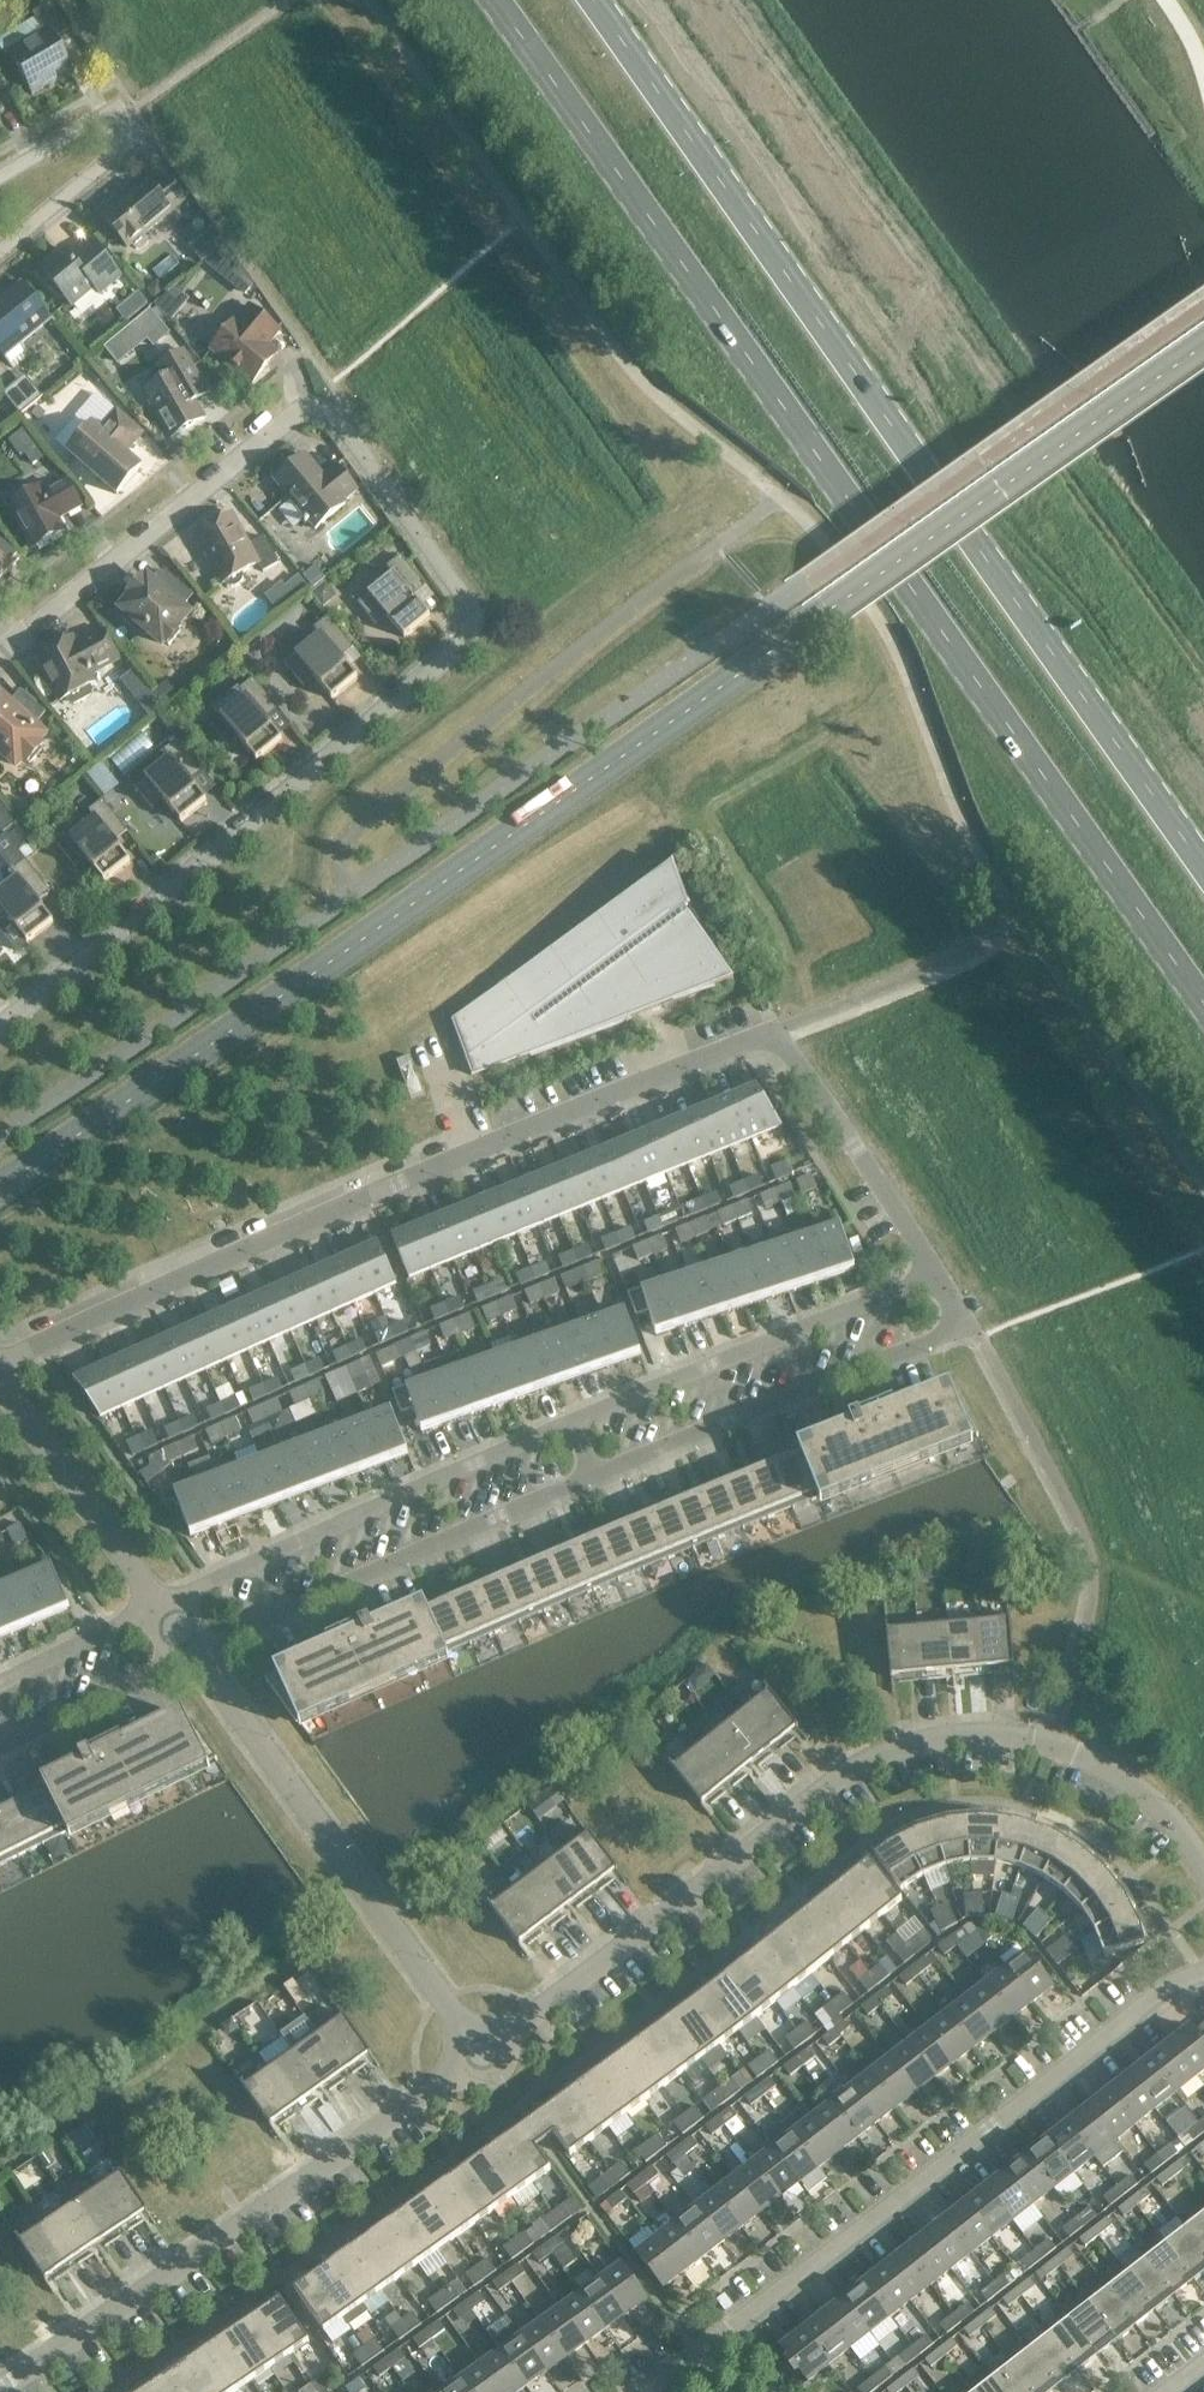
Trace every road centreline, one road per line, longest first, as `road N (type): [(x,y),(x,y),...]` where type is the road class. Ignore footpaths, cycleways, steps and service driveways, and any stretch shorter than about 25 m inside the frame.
road 1 (trunk): [(499,0),(1203,998)]
road 2 (residential): [(0,1357),(798,1034),(932,1280)]
road 3 (trunk): [(1203,862),(594,0)]
road 4 (residential): [(1203,1866),(1137,1785),(1039,1740),(940,1741),(845,1771),(479,2049)]
road 5 (residential): [(0,1029),(471,637),(474,610),(402,511)]
road 6 (residential): [(637,2391),(1175,1983),(1203,1971)]
road 7 (residential): [(479,2049),(0,2385)]
road 8 (residential): [(0,649),(318,403),(402,511)]
road 9 (unclassified): [(479,2049),(375,1915),(191,1650)]
road 10 (residential): [(588,1474),(962,1331),(932,1280)]
road 11 (residential): [(567,1421),(157,1601)]
road 12 (residential): [(191,1650),(588,1474)]
road 13 (residential): [(932,1280),(567,1421)]
road 14 (unclassified): [(157,1601),(0,1387)]
road 15 (residential): [(0,1750),(191,1650)]
road 16 (residential): [(0,248),(120,156),(130,118)]
road 17 (residential): [(157,1601),(0,1682)]
road 18 (residential): [(0,177),(99,117),(130,118)]

